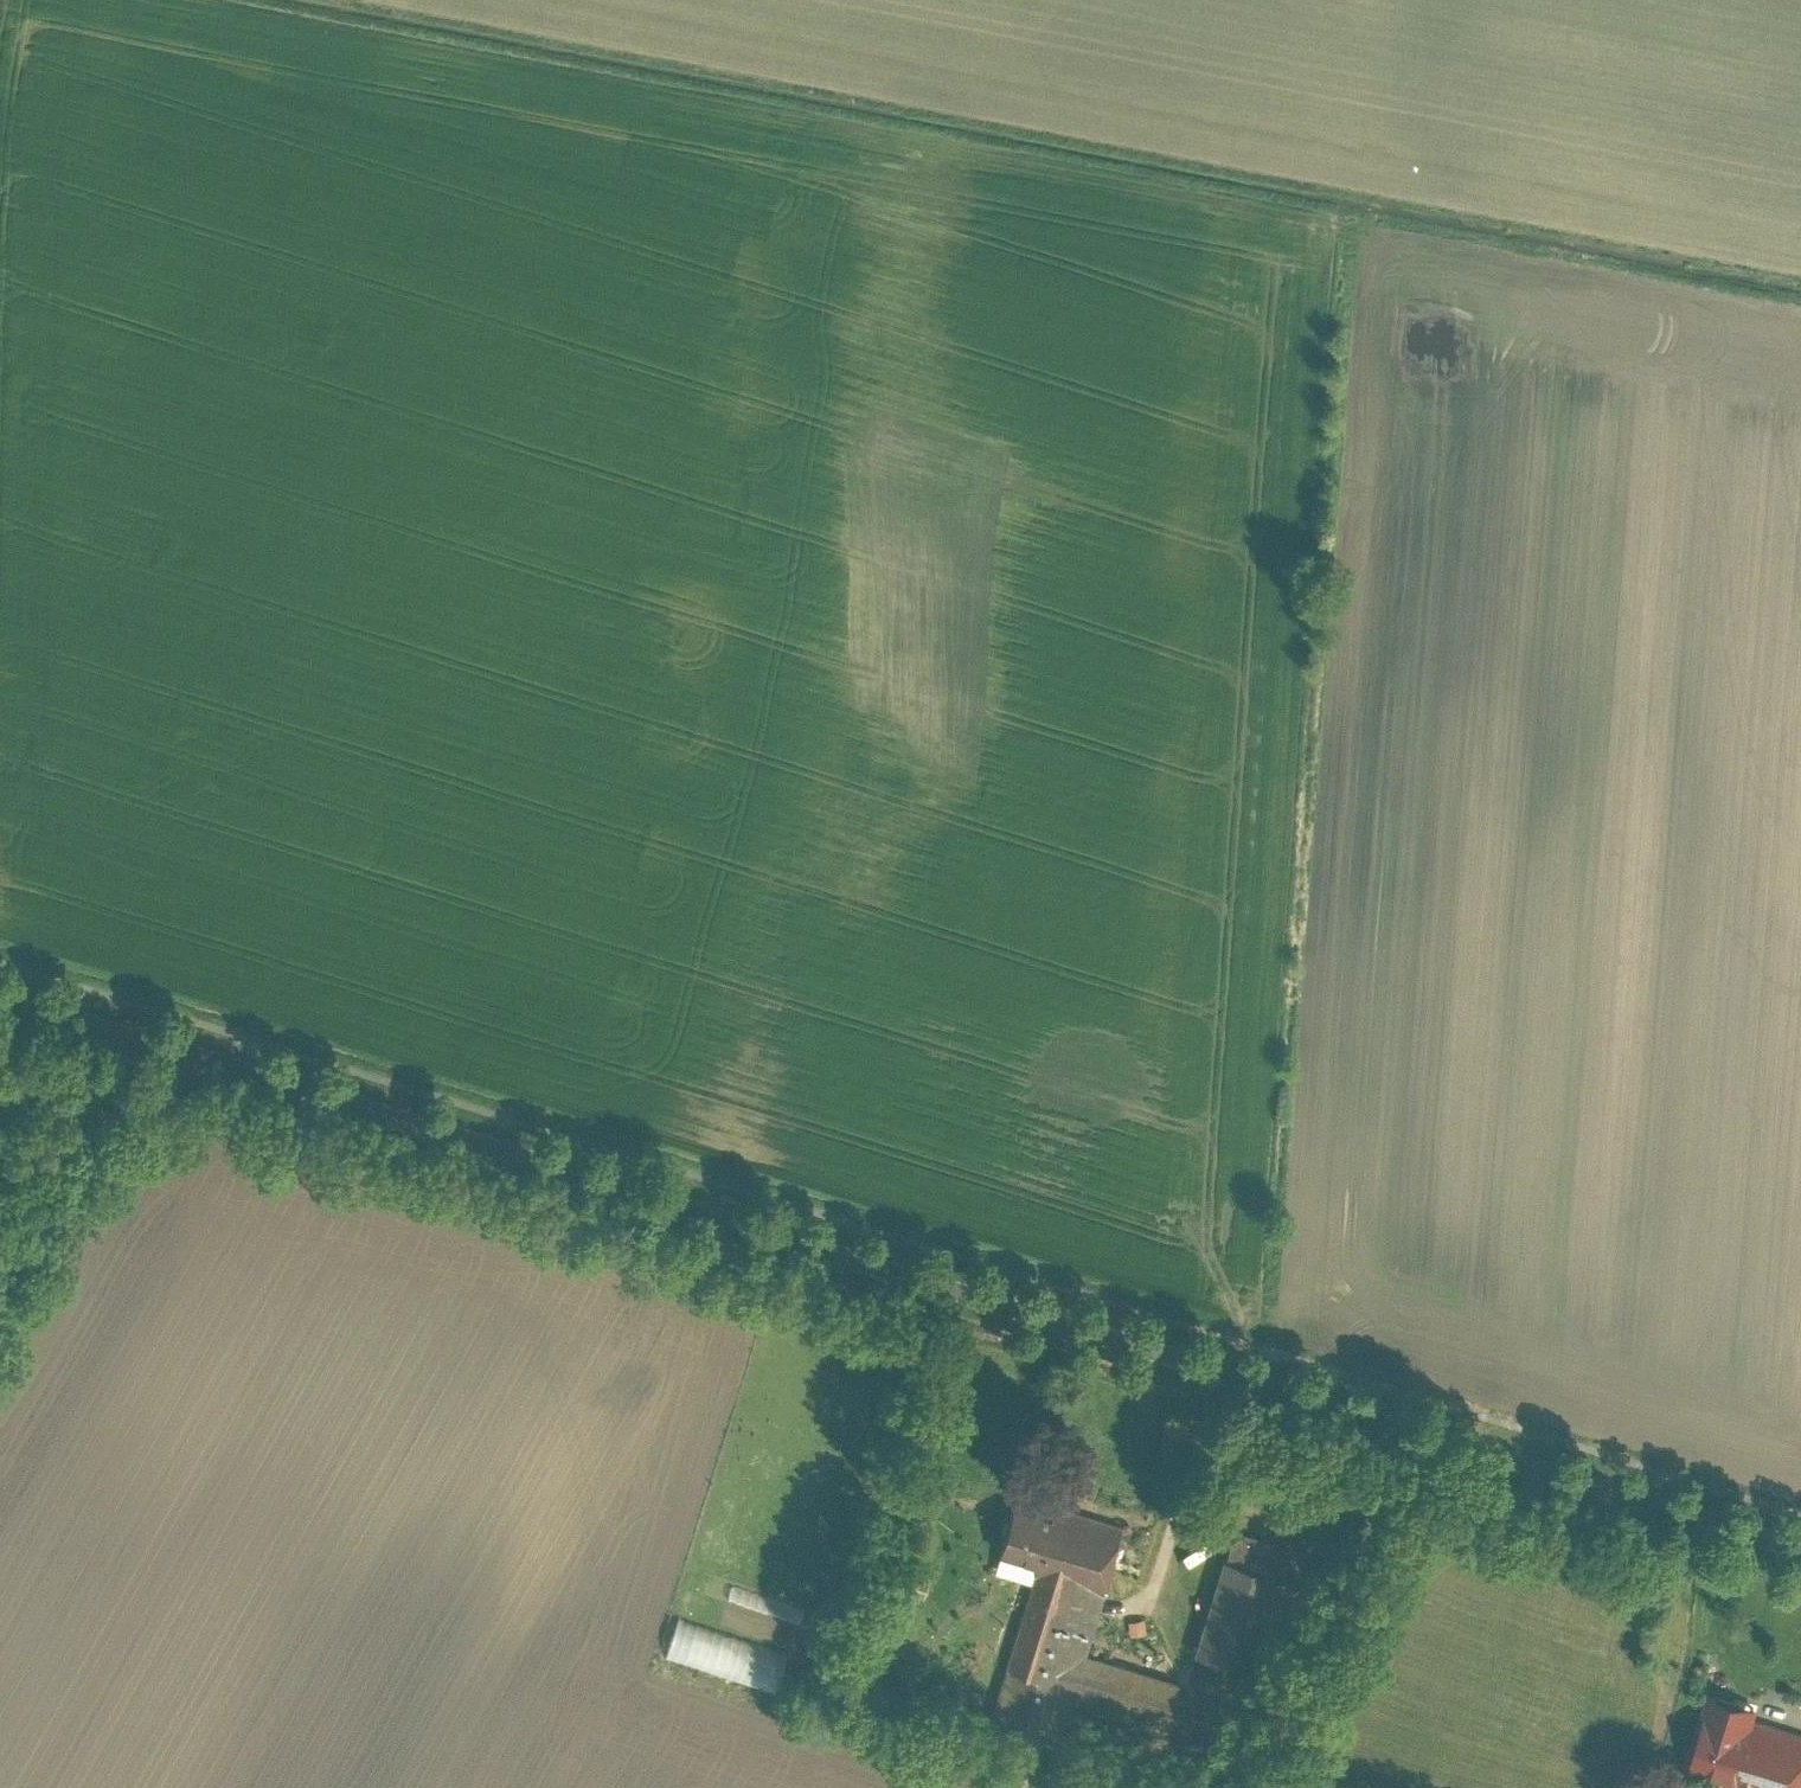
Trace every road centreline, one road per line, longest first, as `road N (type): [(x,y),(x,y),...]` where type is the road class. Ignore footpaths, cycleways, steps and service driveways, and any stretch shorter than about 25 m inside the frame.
road 1 (tertiary): [(1800,1550),(0,1001)]

